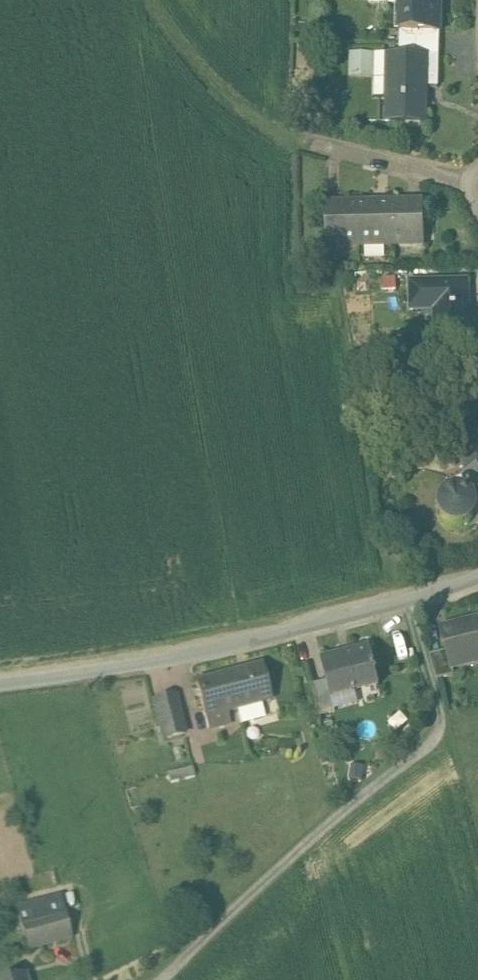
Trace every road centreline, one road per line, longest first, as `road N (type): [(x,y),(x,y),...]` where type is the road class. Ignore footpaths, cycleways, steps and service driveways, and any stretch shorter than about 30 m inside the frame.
road 1 (residential): [(0,682),(230,649),(477,580)]

